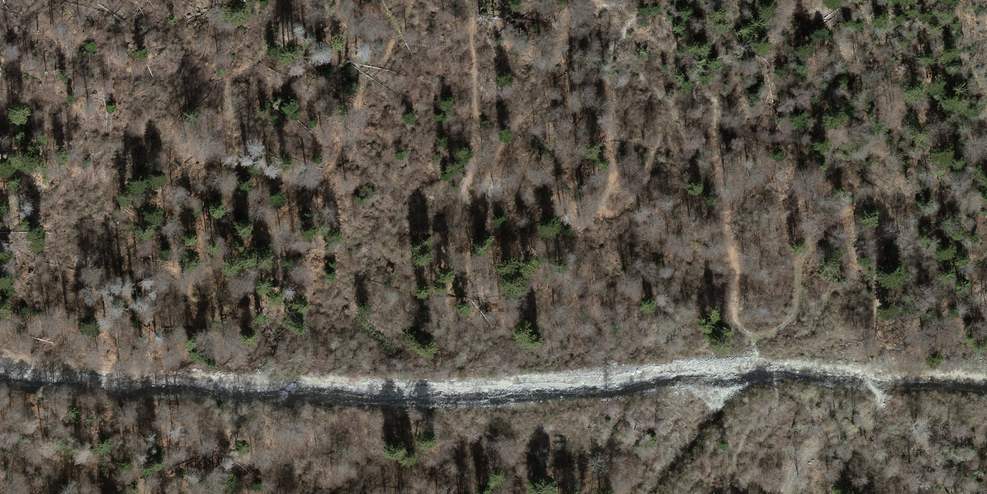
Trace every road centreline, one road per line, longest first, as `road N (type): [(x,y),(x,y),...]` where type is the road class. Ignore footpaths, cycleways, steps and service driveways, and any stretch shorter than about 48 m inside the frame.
road 1 (track): [(735,262),(711,89),(666,118),(607,221),(622,115),(616,73),(647,0)]
road 2 (track): [(413,0),(402,45),(358,93),(334,160),(238,249),(203,305),(192,297),(210,275),(227,125)]
road 3 (track): [(606,0),(557,49),(530,117),(472,209),(459,215),(477,140),(470,0)]
road 4 (track): [(786,493),(822,445),(883,411)]

